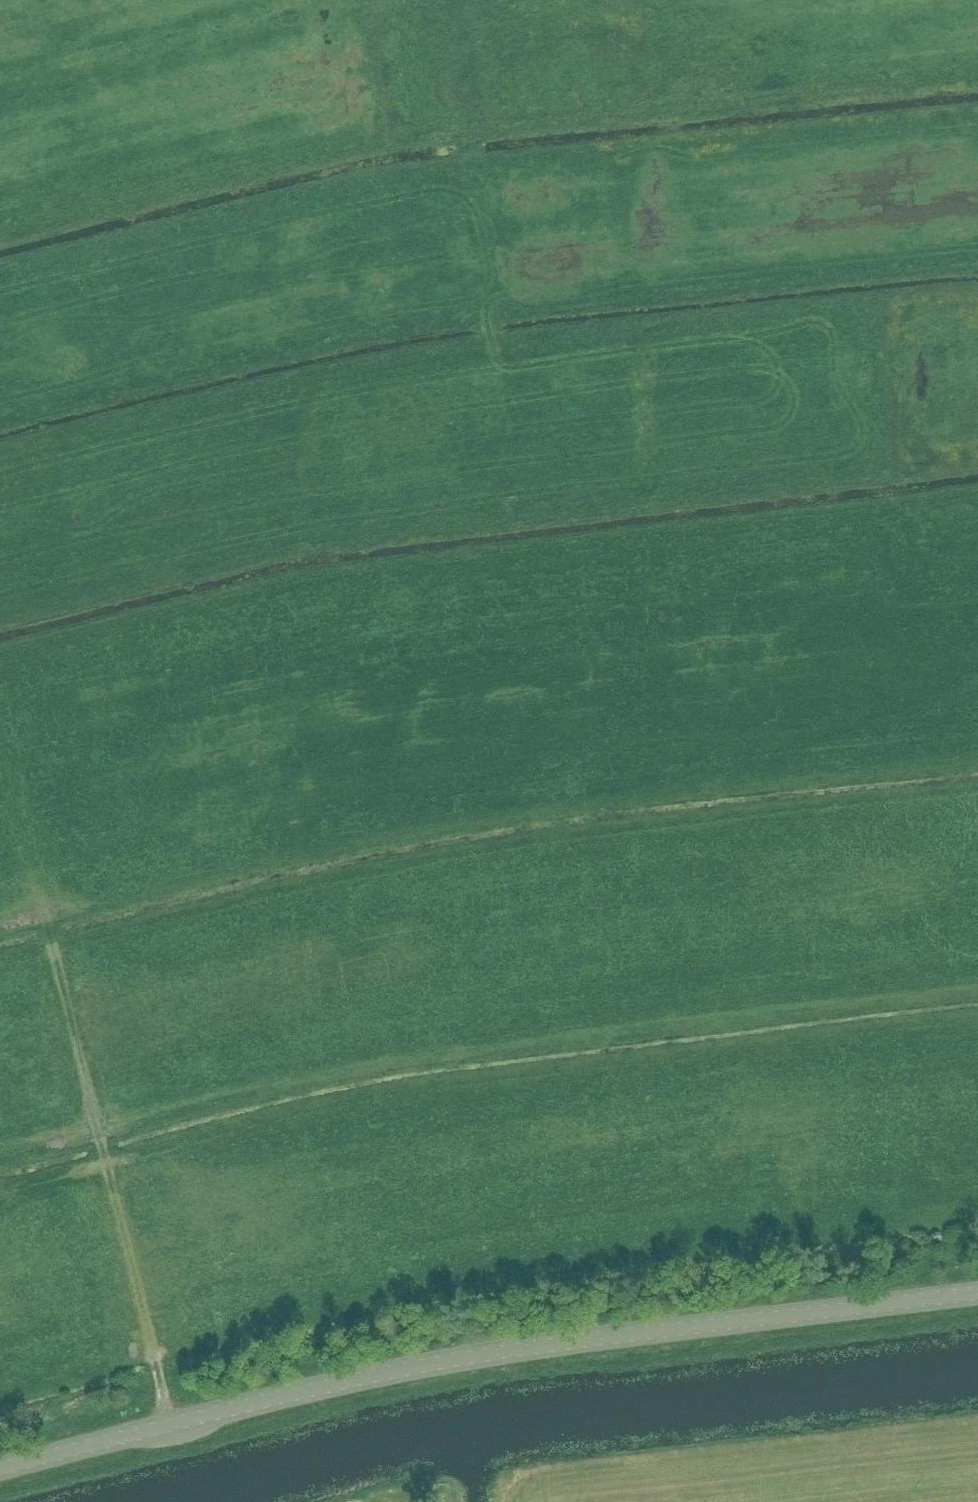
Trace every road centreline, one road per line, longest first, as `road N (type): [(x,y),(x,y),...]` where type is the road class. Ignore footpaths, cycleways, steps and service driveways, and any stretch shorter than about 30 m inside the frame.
road 1 (tertiary): [(0,1475),(448,1364),(977,1298)]

